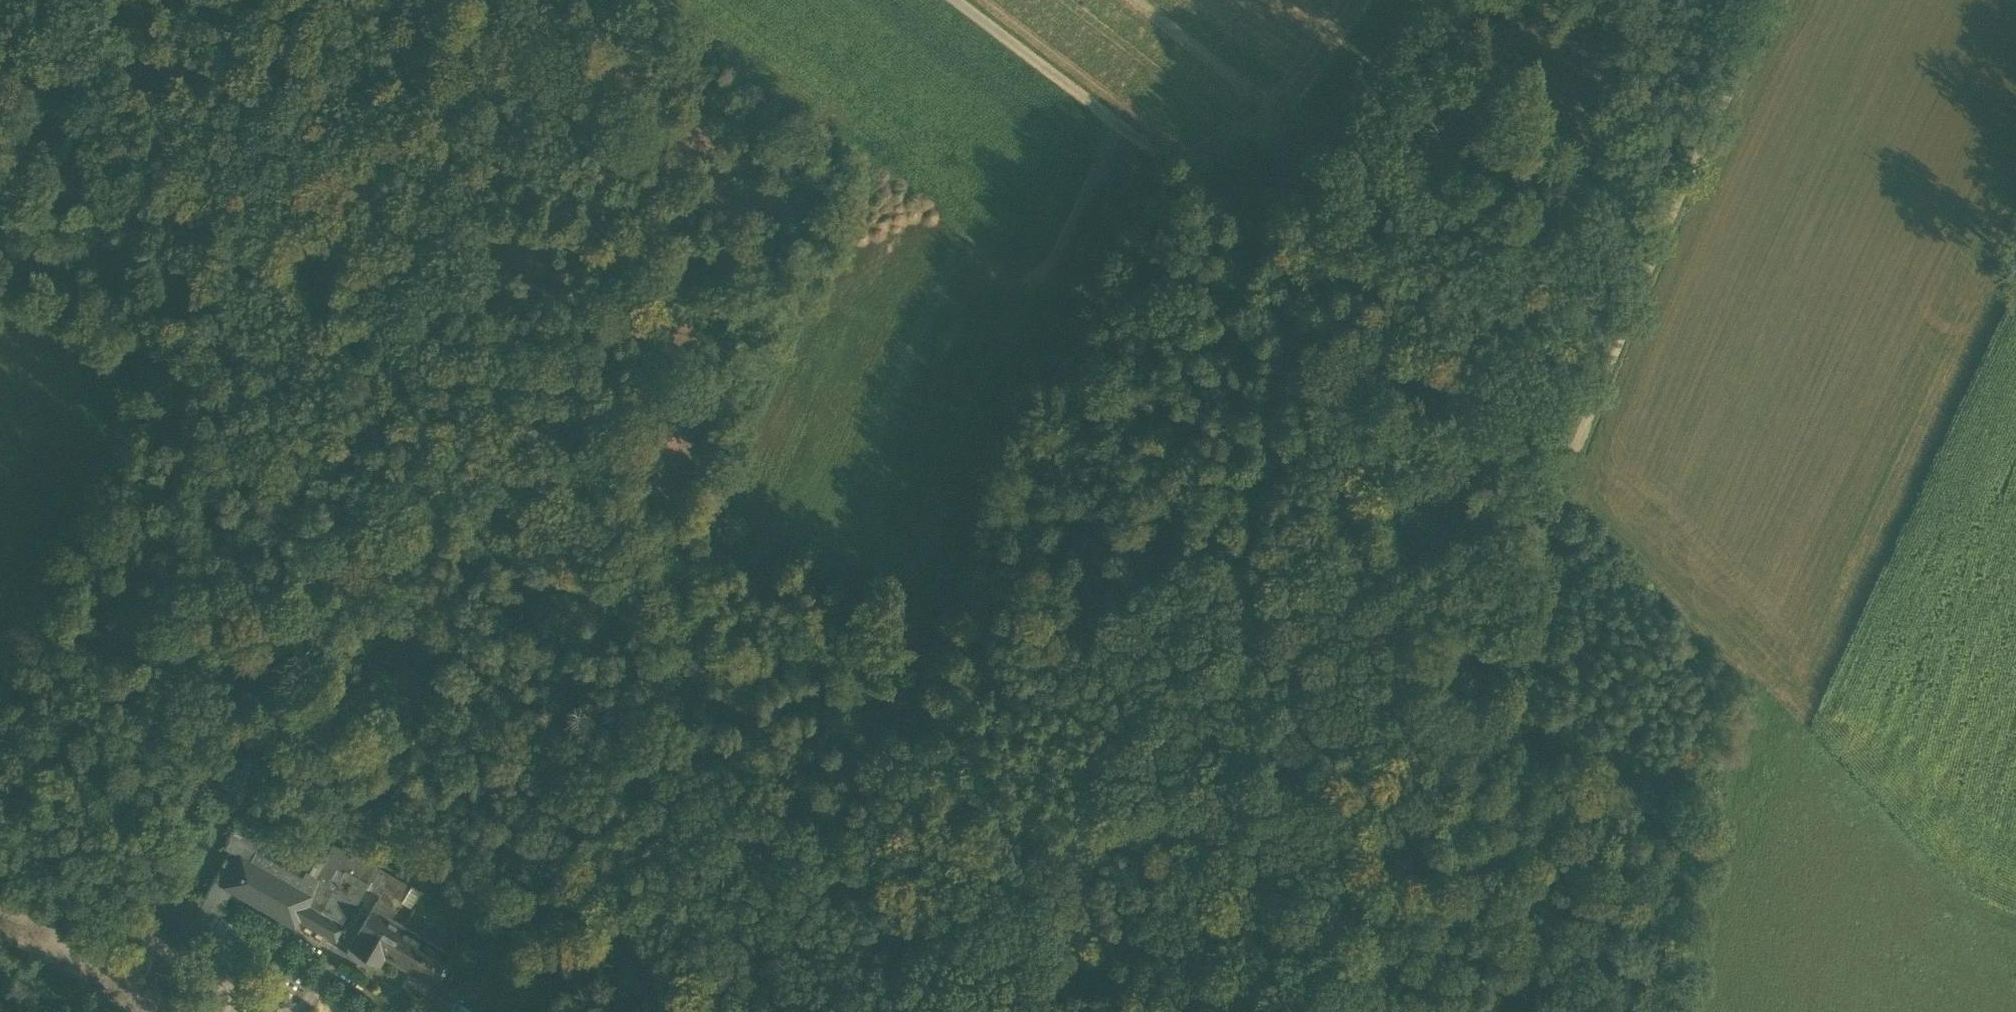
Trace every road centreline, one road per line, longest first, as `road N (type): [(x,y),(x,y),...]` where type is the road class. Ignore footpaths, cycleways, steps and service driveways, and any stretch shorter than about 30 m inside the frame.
road 1 (track): [(1563,469),(958,0)]
road 2 (track): [(1164,1011),(1370,903),(1398,874),(1563,469)]
road 3 (track): [(1563,469),(1689,168),(1773,0)]
road 4 (unclassified): [(0,836),(262,1011)]
road 5 (track): [(0,208),(87,0)]

